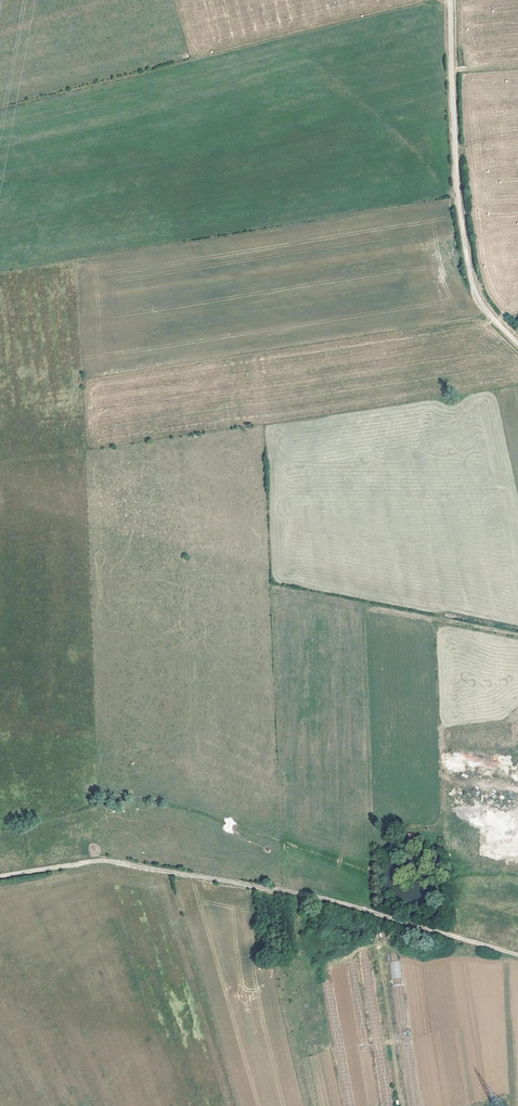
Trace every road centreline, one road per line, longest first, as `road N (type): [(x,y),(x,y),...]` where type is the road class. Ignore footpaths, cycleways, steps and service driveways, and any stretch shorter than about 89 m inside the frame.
road 1 (track): [(517,955),(321,898),(104,860),(0,878)]
road 2 (track): [(517,344),(472,282),(459,203),(450,0)]

